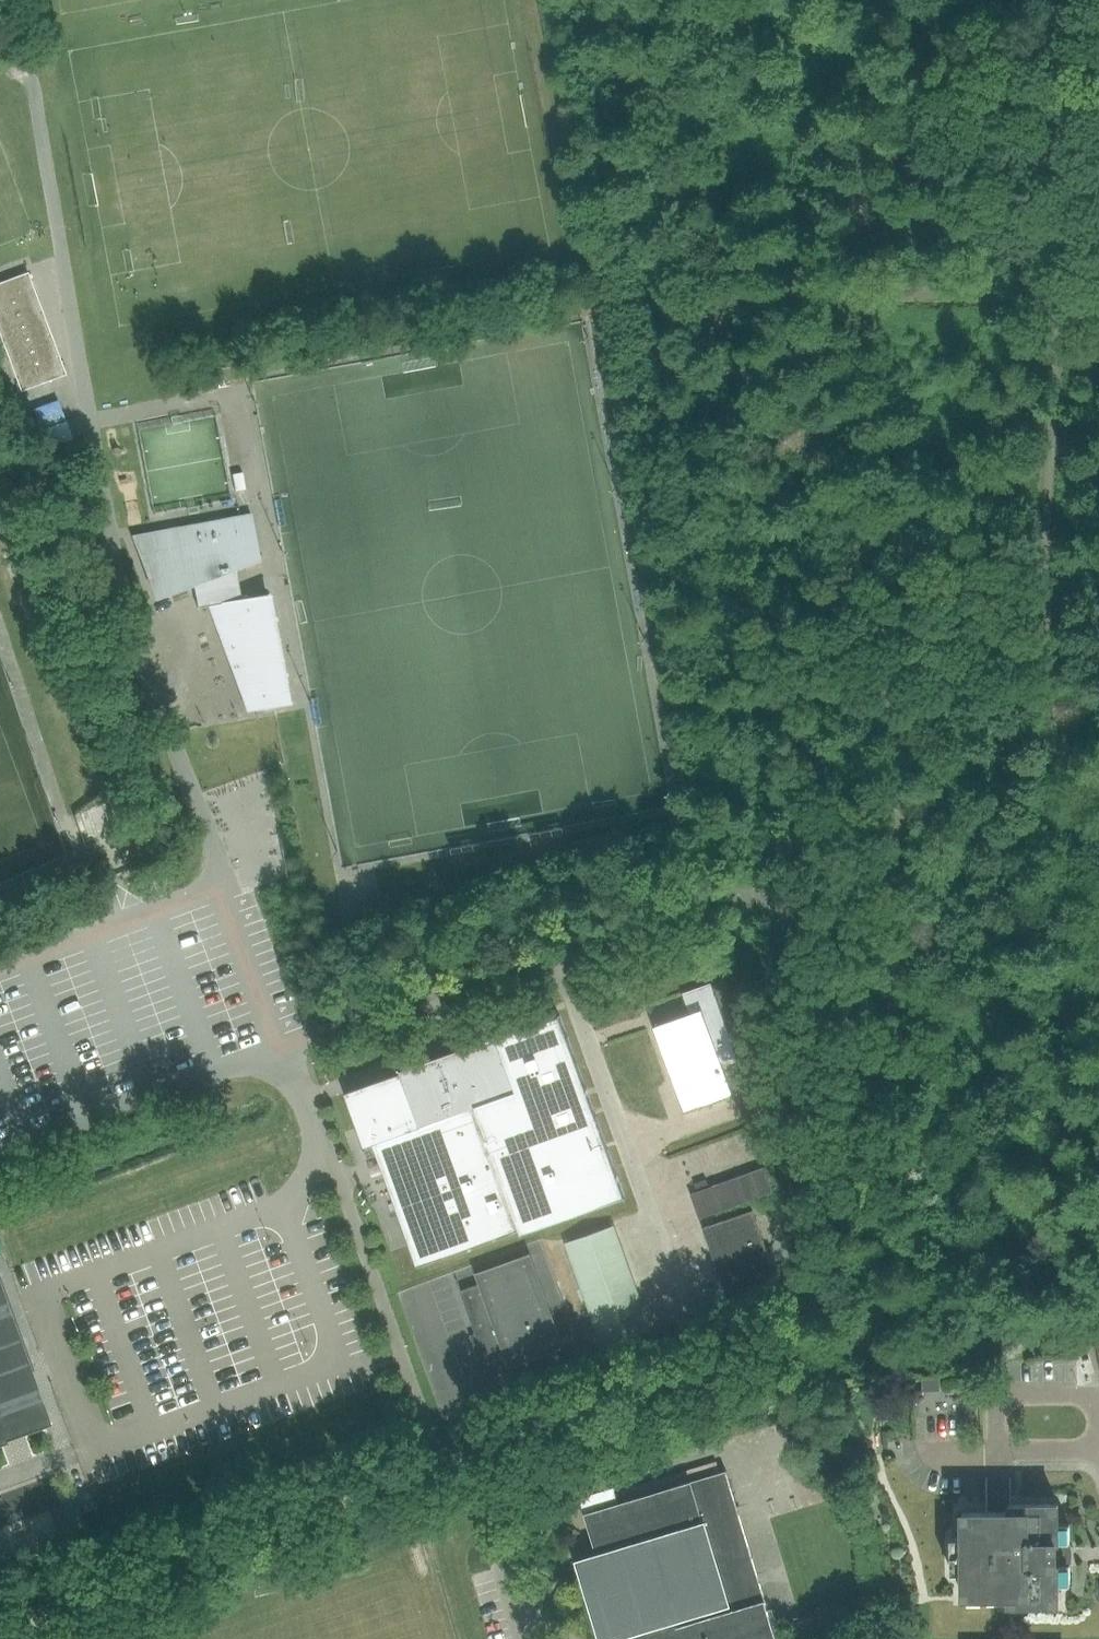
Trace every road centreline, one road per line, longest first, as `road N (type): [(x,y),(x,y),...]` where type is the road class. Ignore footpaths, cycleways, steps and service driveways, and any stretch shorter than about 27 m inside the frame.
road 1 (residential): [(1098,1450),(1010,1451),(997,1437),(1002,1396),(1089,1394)]
road 2 (unclassified): [(525,1638),(467,1455)]

